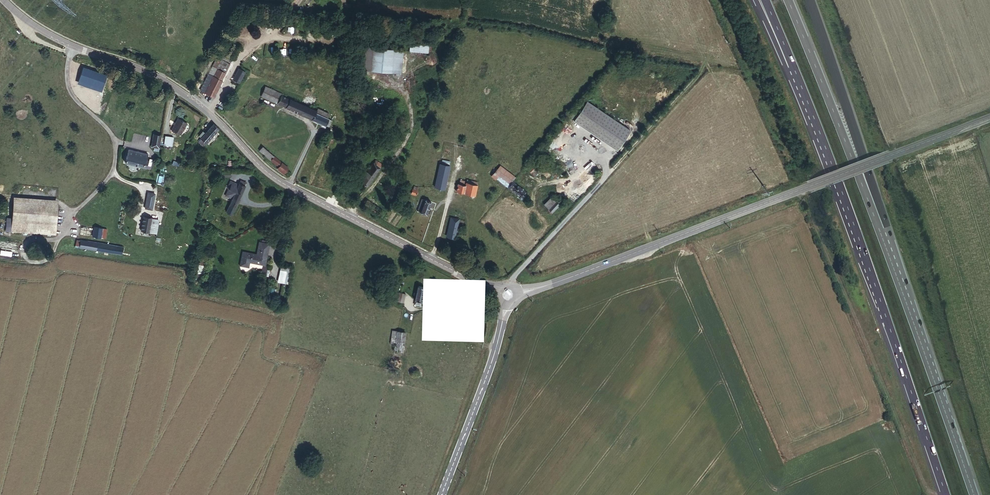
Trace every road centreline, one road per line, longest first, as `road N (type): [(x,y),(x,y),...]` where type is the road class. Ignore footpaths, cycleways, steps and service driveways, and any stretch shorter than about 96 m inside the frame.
road 1 (tertiary): [(496,293),(287,186),(171,86),(59,40),(3,0)]
road 2 (tertiary): [(989,117),(519,294)]
road 3 (motorway): [(793,68),(945,494)]
road 4 (track): [(935,494),(800,191)]
road 5 (motorway): [(974,494),(879,230)]
road 6 (motorway): [(879,230),(787,0)]
road 7 (motorway): [(879,230),(872,184),(809,0)]
road 8 (tertiary): [(442,494),(489,372),(503,305)]
road 9 (unclassified): [(512,285),(612,172)]
road 10 (track): [(612,172),(706,63)]

